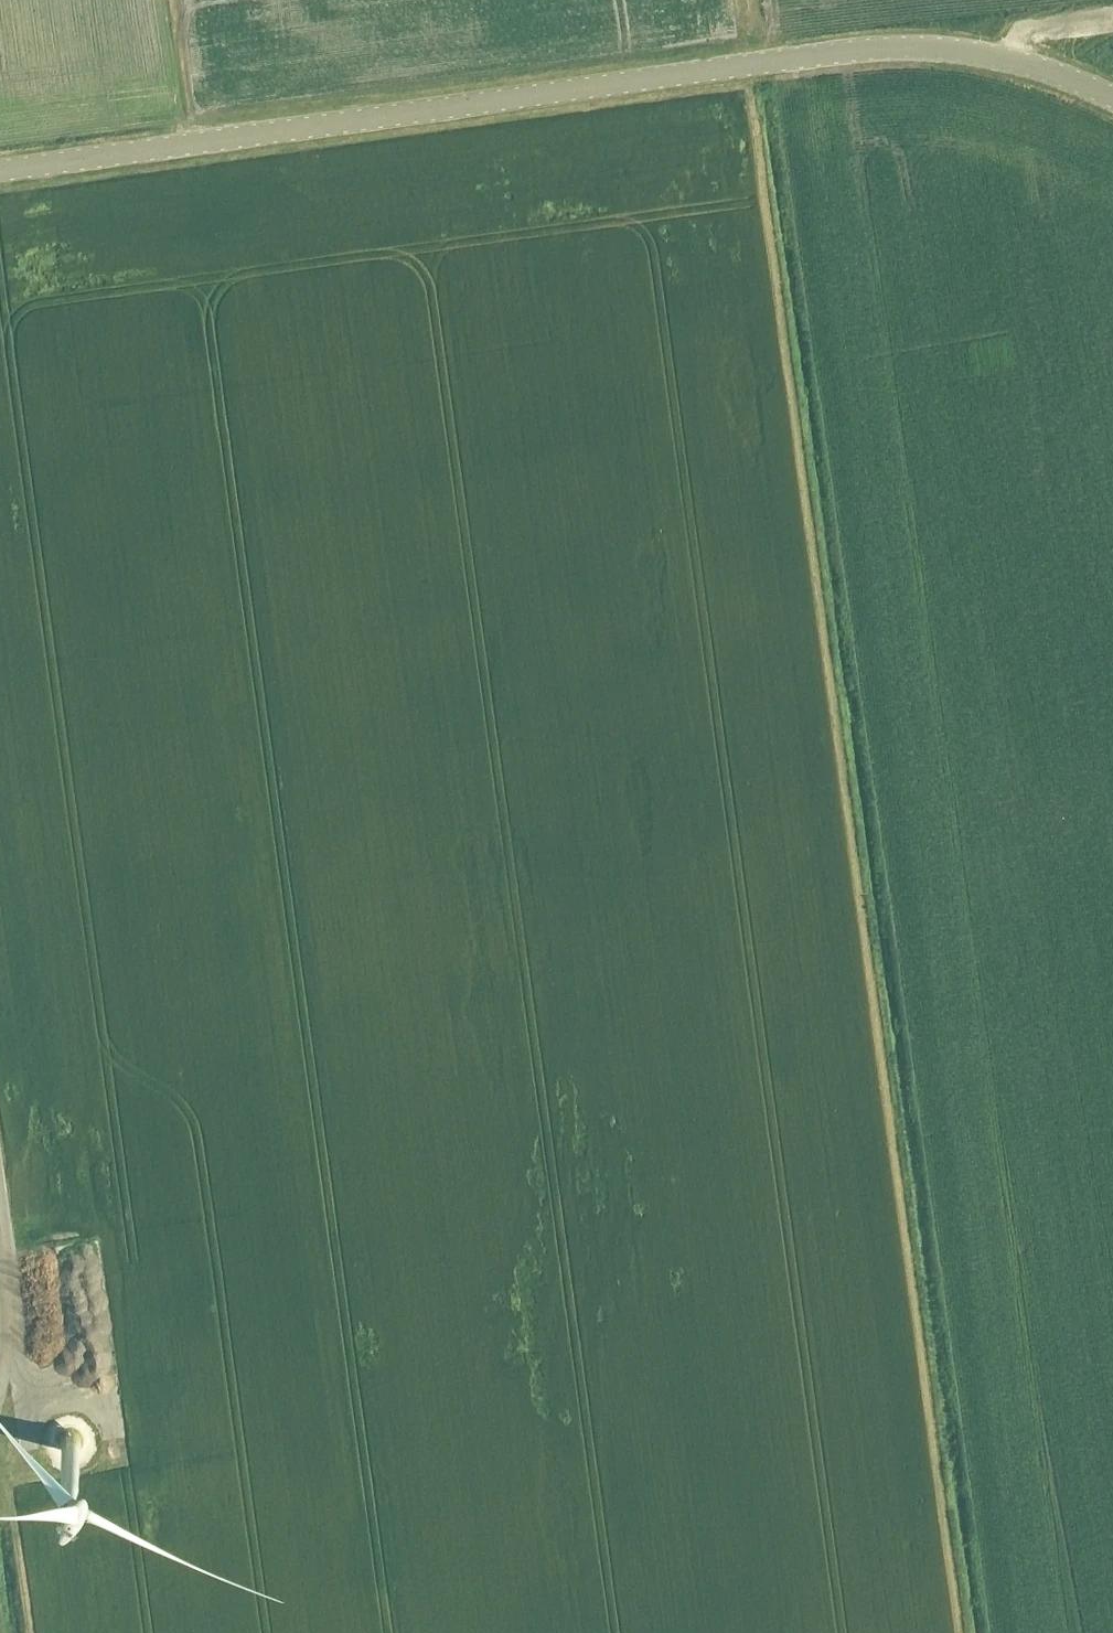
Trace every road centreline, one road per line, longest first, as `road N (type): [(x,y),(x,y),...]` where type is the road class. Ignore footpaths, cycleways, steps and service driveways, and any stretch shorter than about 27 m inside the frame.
road 1 (unclassified): [(0,170),(866,51),(997,59),(1112,103)]

